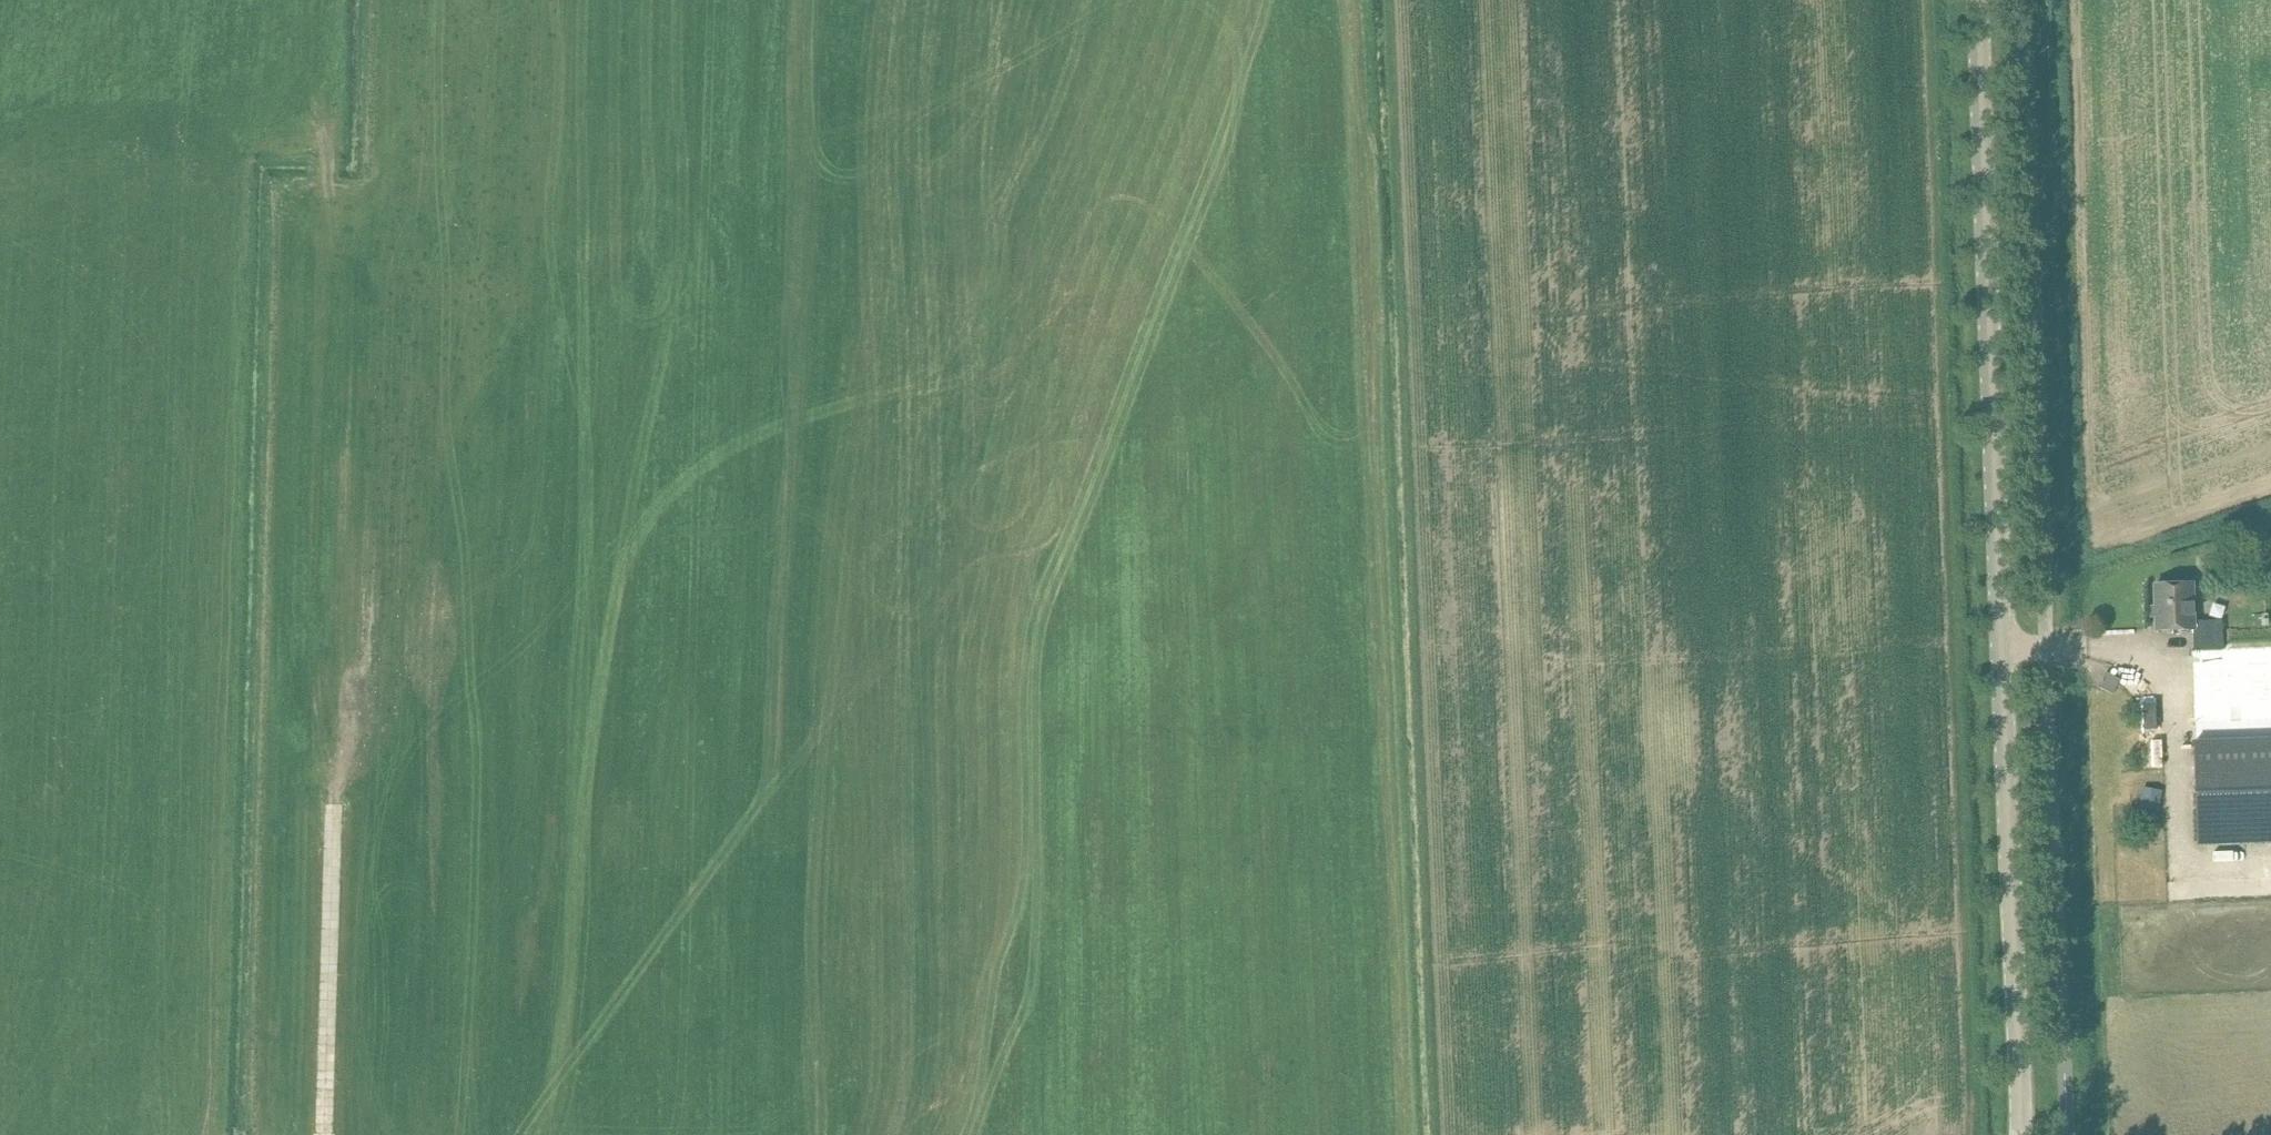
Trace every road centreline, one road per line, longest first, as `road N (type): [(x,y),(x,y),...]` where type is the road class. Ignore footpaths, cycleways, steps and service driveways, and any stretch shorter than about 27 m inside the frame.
road 1 (tertiary): [(2023,1134),(1976,0)]

